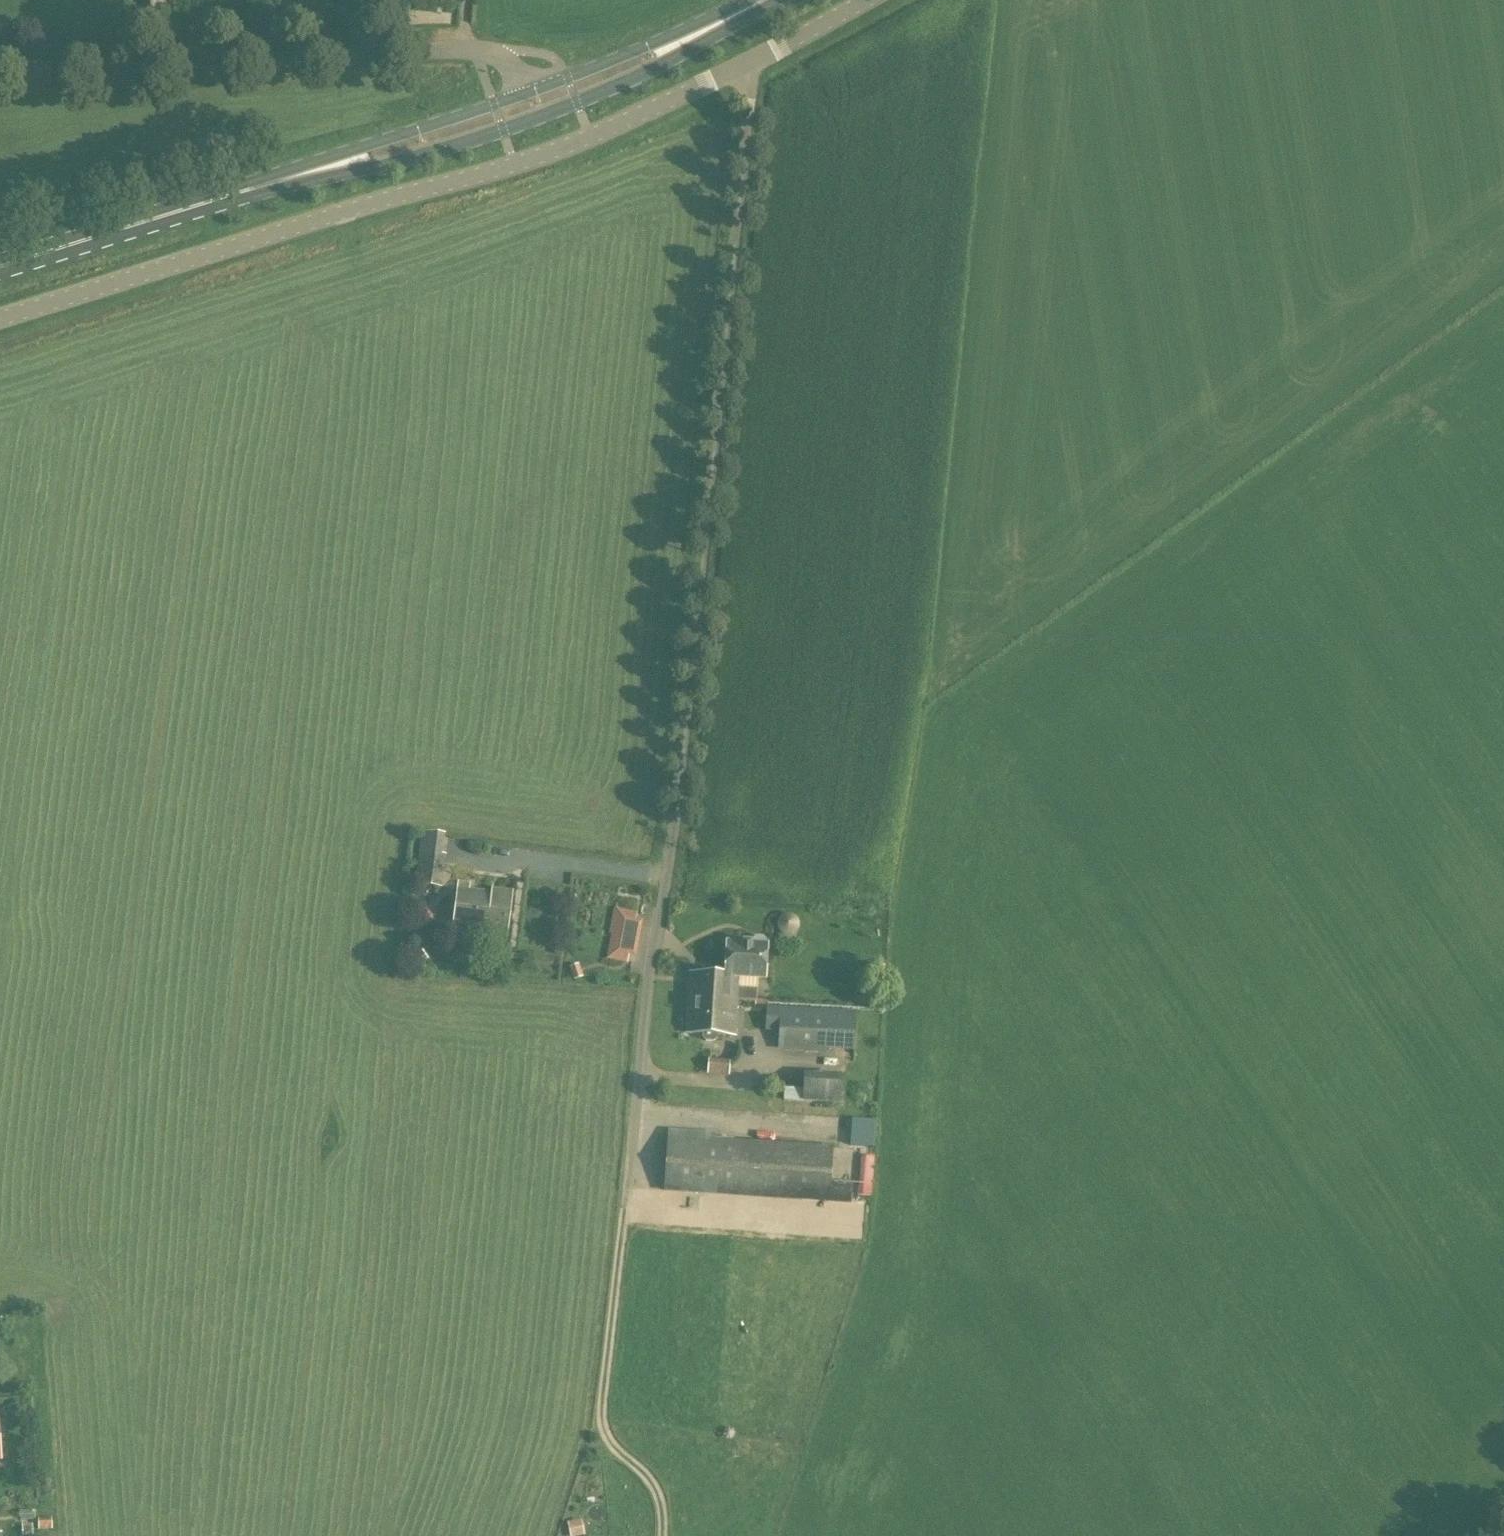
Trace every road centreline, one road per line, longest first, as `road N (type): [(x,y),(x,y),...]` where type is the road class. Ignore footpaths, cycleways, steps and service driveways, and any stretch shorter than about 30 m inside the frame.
road 1 (unclassified): [(752,59),(671,850),(627,1188)]
road 2 (unclassified): [(0,322),(513,166),(752,59)]
road 3 (primary): [(206,205),(378,168),(542,118),(656,69),(779,0)]
road 4 (unclassified): [(530,95),(507,59),(476,50),(0,67)]
road 5 (track): [(663,1535),(652,1484),(614,1449),(602,1423),(627,1188)]
road 6 (primary): [(530,95),(206,205)]
road 7 (primary): [(750,0),(530,95)]
road 8 (primary): [(0,268),(206,205)]
road 9 (unclassified): [(752,59),(859,0)]

